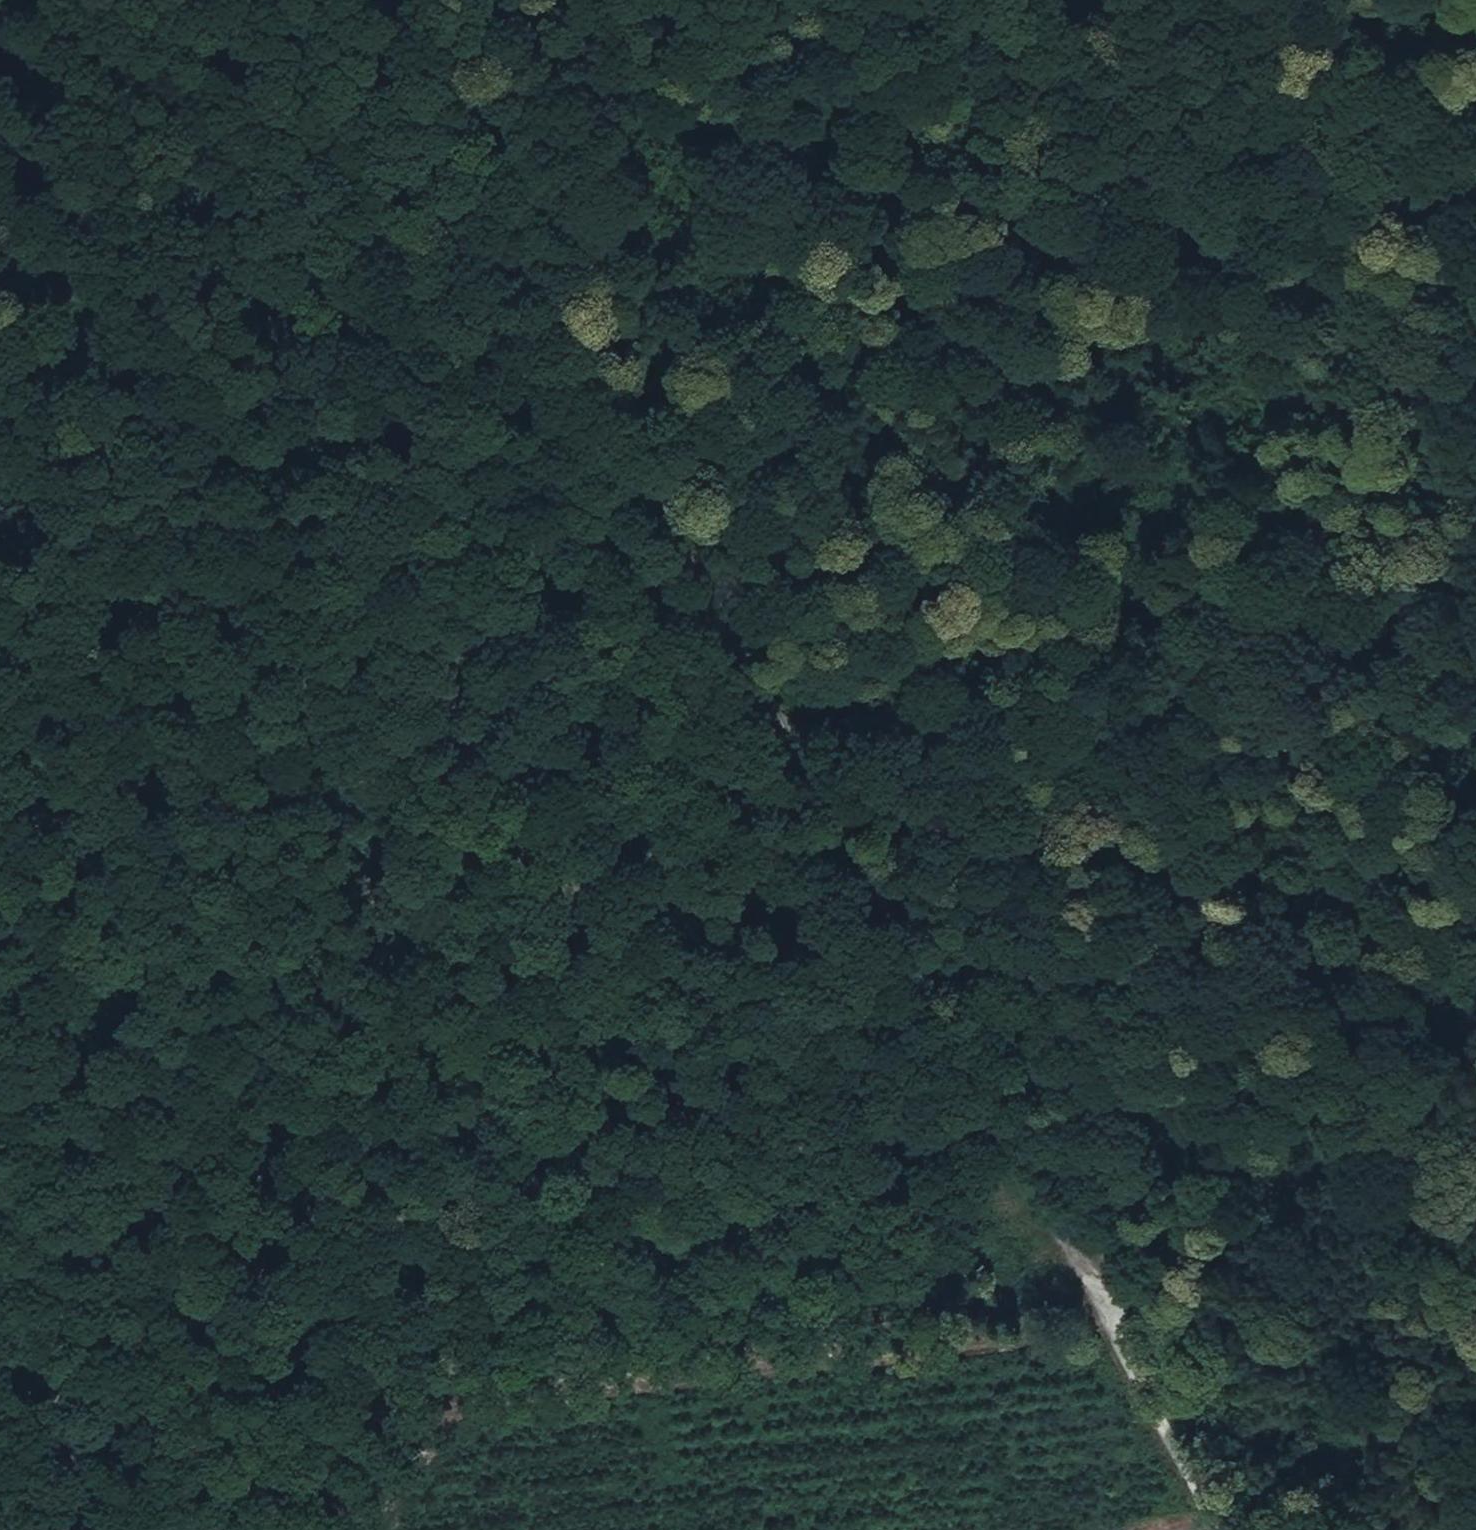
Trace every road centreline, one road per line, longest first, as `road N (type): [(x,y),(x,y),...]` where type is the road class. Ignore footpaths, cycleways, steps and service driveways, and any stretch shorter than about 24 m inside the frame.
road 1 (track): [(1225,1529),(1138,1370),(1142,1340),(1221,1265),(1475,1083)]

